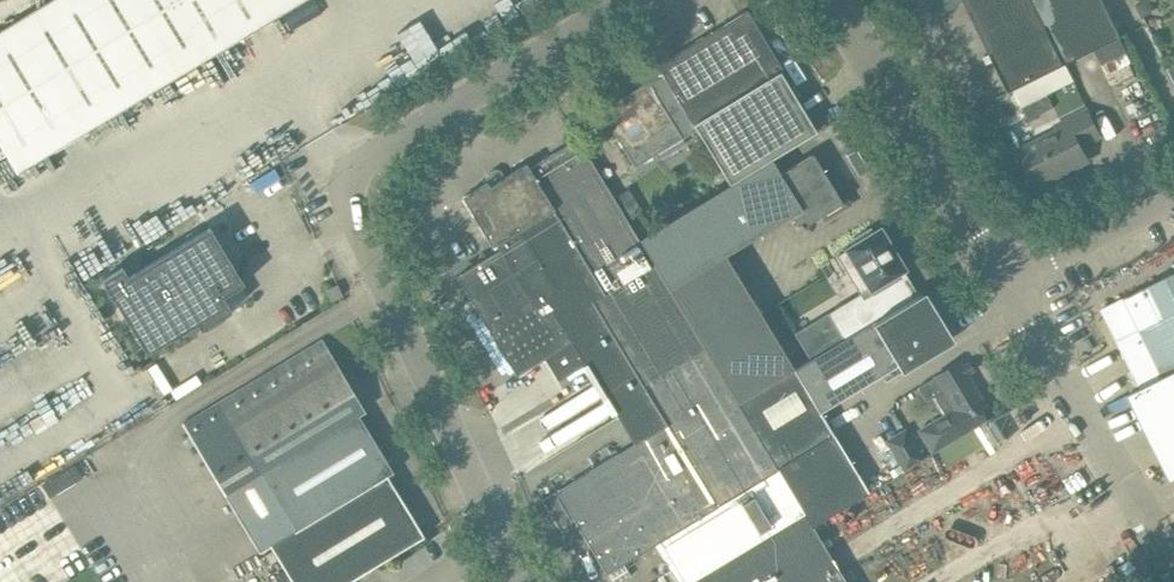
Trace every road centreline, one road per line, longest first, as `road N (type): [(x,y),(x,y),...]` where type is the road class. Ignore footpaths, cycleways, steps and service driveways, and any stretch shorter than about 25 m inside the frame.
road 1 (unclassified): [(510,581),(347,234),(347,170),(626,0)]
road 2 (unclassified): [(1001,286),(822,0)]
road 3 (unclassified): [(1173,564),(1001,286)]
road 4 (unclassified): [(1001,286),(1173,199)]

